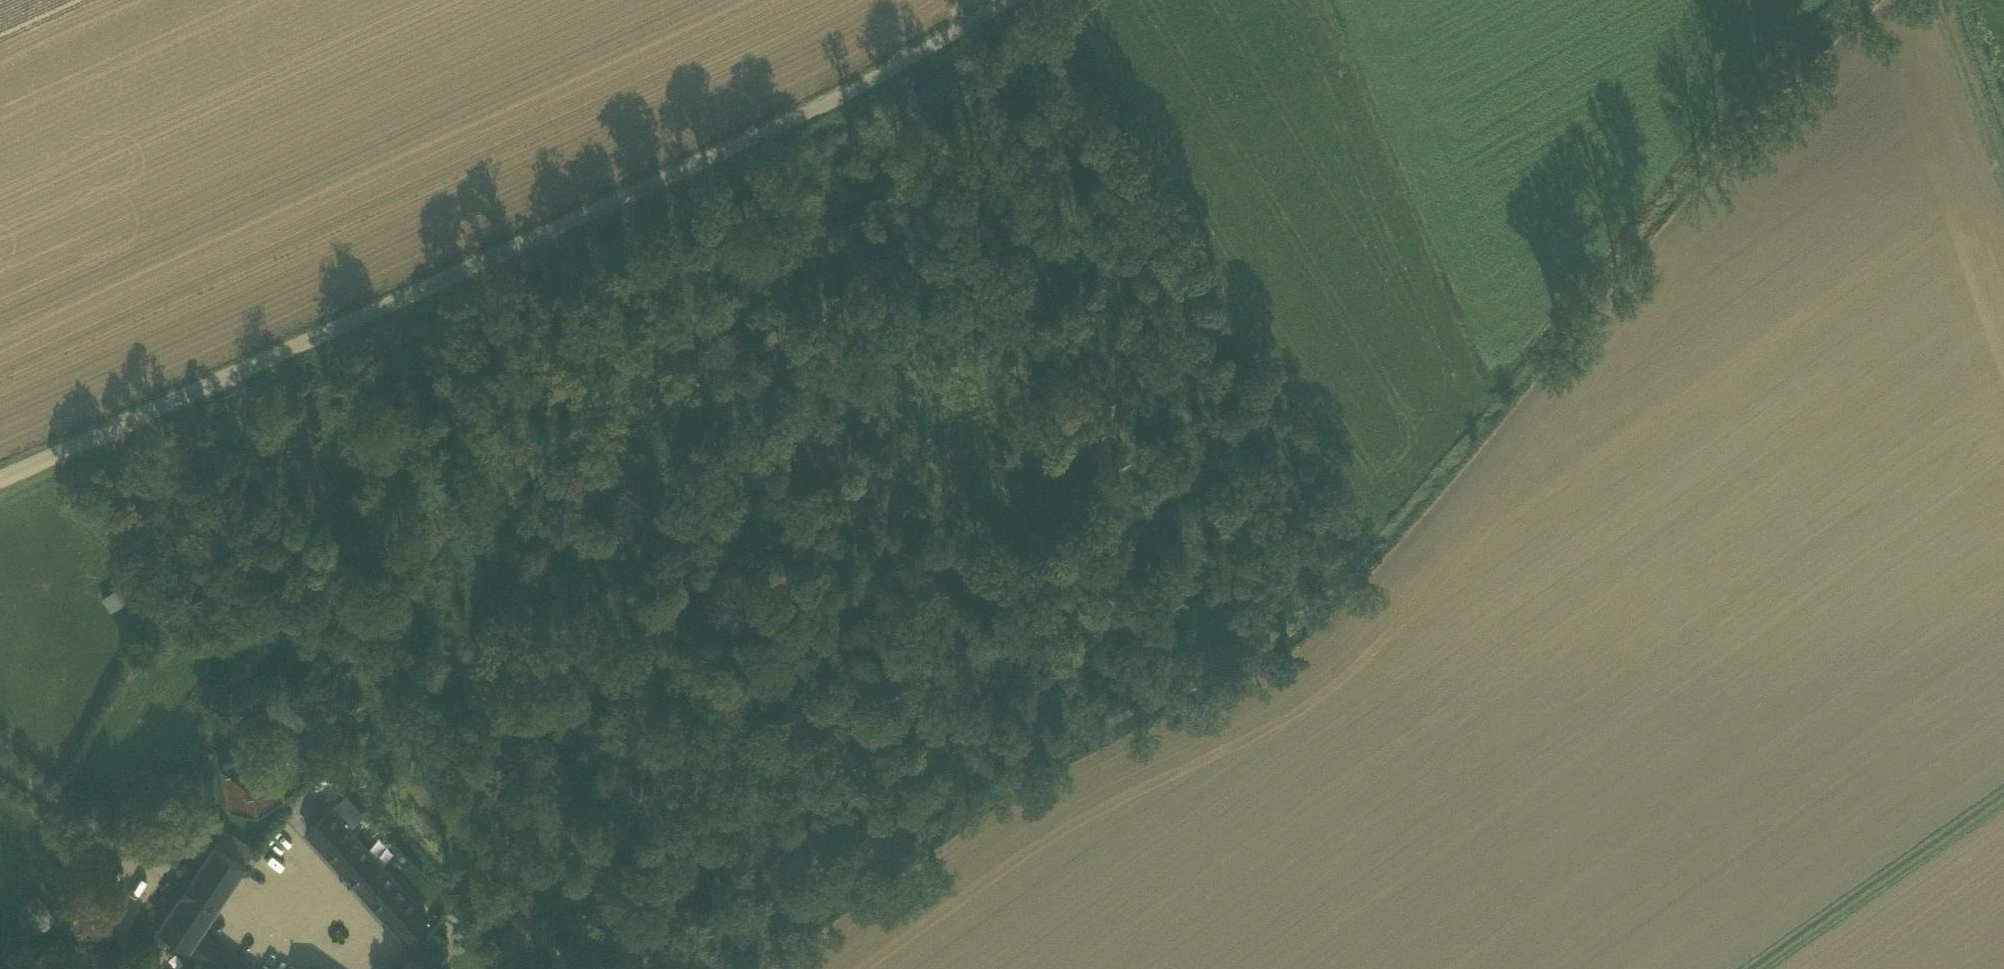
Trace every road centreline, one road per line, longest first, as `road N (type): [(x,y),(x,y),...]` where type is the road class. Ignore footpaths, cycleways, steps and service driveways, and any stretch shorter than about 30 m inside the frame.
road 1 (residential): [(0,480),(859,90),(1005,0)]
road 2 (track): [(2003,783),(1738,968)]
road 3 (track): [(1942,0),(2003,170)]

